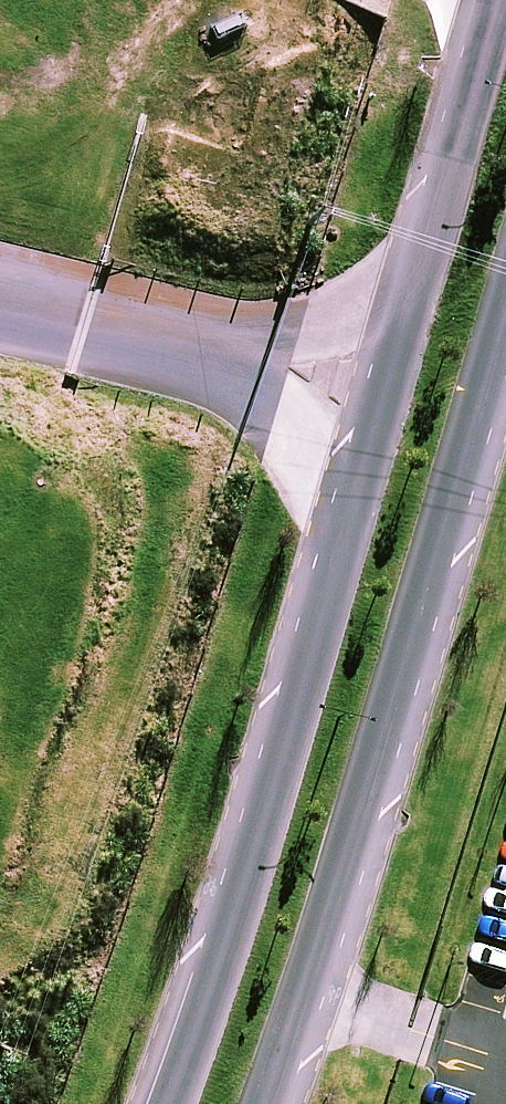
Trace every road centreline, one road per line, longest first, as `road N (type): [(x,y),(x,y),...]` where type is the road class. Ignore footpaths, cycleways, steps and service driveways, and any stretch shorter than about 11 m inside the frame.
road 1 (secondary): [(160,1103),(230,920),(499,0)]
road 2 (secondary): [(505,306),(365,794),(262,1103)]

